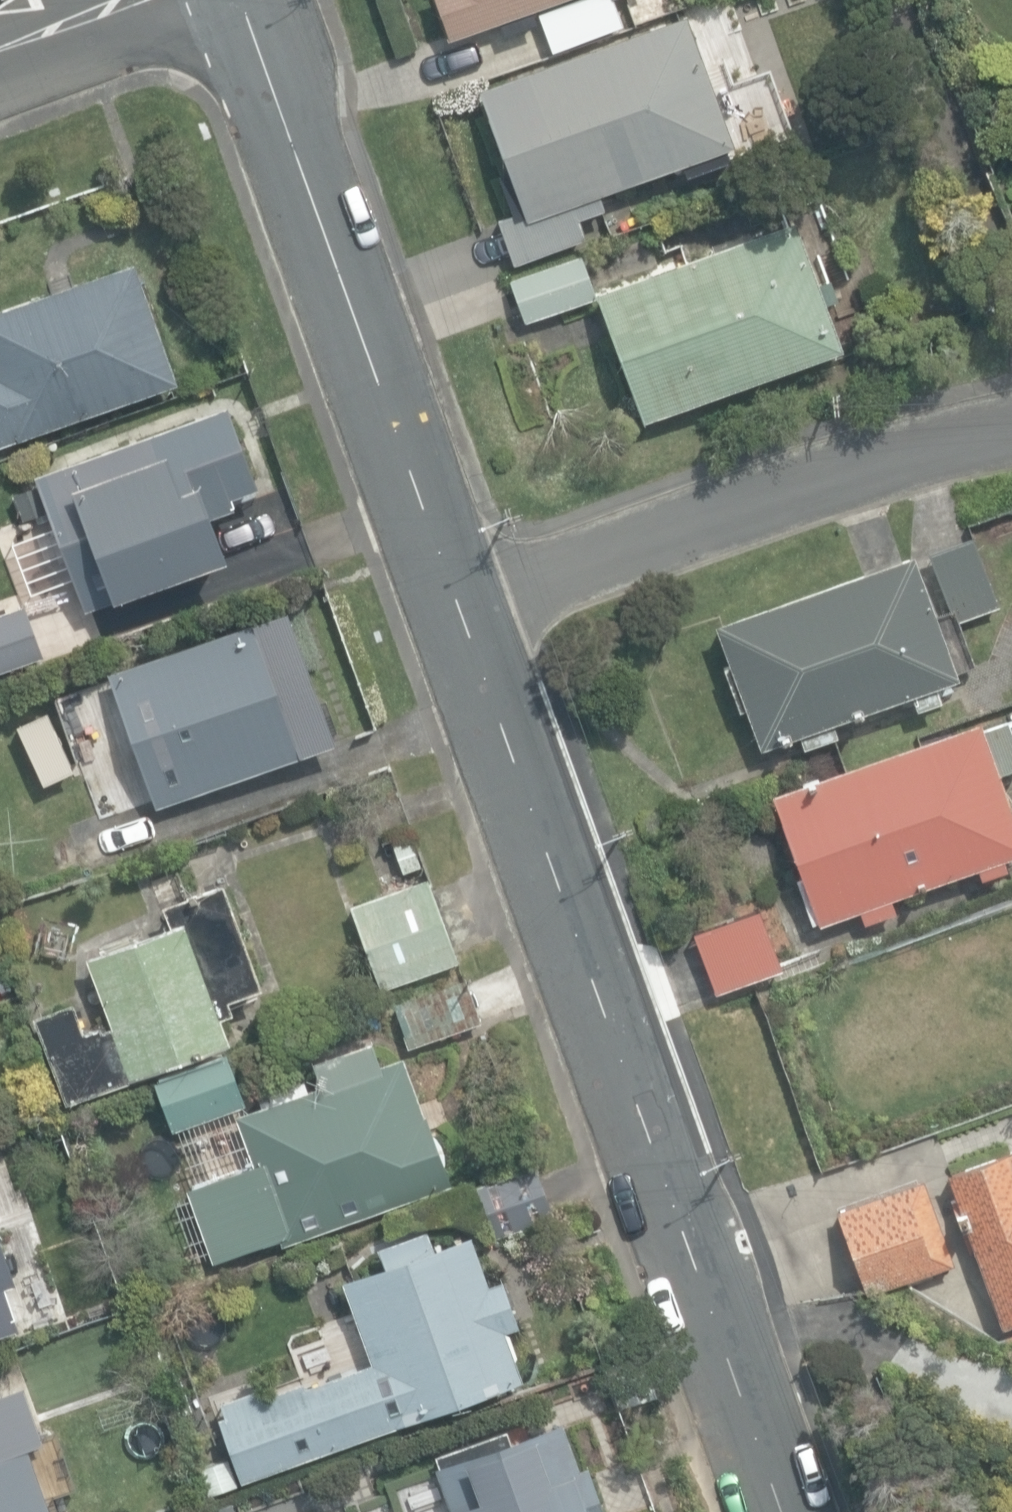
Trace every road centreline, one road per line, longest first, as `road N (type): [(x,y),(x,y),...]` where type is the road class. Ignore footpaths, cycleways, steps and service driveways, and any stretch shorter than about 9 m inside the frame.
road 1 (tertiary): [(450,598),(784,1511)]
road 2 (tertiary): [(227,0),(450,598)]
road 3 (residential): [(450,598),(1011,427)]

